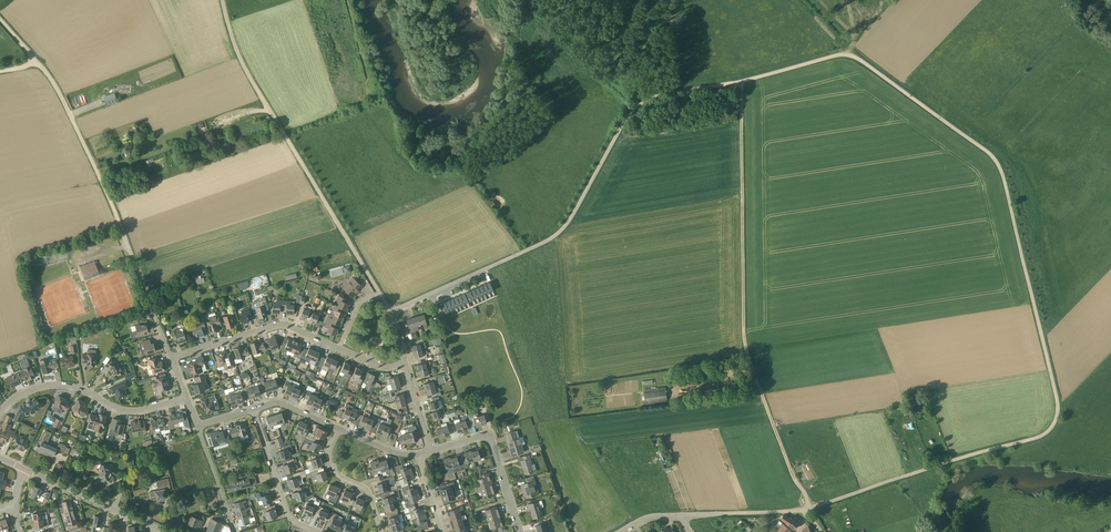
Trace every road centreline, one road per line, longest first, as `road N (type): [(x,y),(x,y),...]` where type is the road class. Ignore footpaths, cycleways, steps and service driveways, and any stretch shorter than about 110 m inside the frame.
road 1 (unclassified): [(806,511),(957,457),(1031,440),(1054,425),(1058,396),(994,158),(850,56),(739,82)]
road 2 (track): [(806,511),(746,352),(739,82)]
road 3 (unclassified): [(390,312),(558,233),(636,107),(739,82)]
road 4 (unclassified): [(380,294),(244,69),(222,0)]
road 5 (unclassified): [(118,219),(66,107),(0,20)]
road 6 (residential): [(0,413),(24,393),(51,386),(74,386),(139,411),(187,398)]
road 7 (residential): [(339,348),(286,324),(172,358)]
road 8 (residential): [(431,451),(489,433),(519,531)]
road 9 (tertiary): [(166,531),(26,470)]
road 10 (residential): [(172,358),(118,219)]
road 11 (residential): [(253,409),(283,503),(294,523),(314,531)]
road 12 (residential): [(683,516),(806,511)]
road 13 (residential): [(381,531),(367,489),(335,469),(338,429)]

